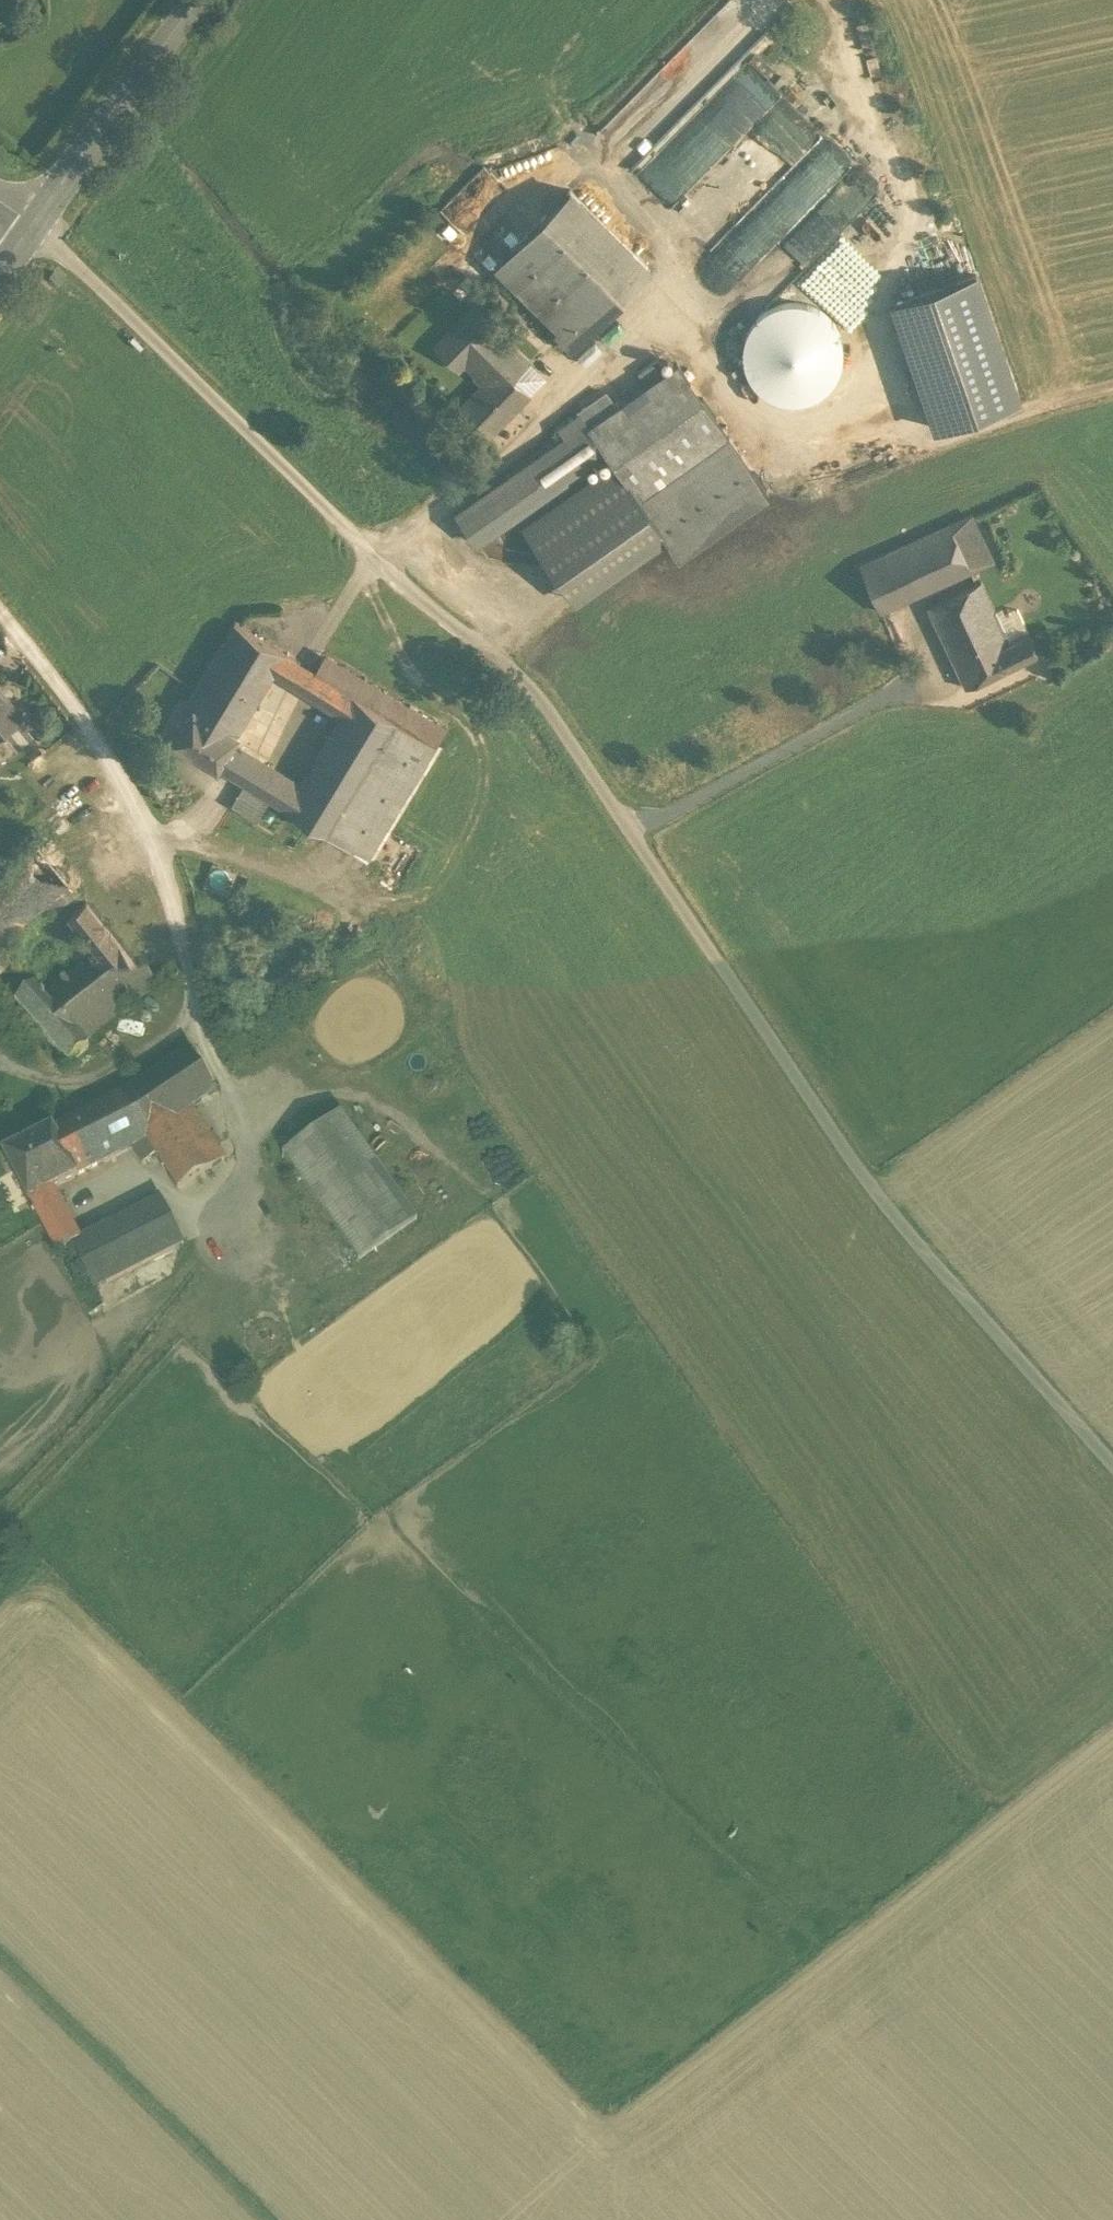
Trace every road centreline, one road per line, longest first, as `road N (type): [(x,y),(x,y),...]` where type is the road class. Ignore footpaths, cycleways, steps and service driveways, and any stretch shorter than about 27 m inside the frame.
road 1 (unclassified): [(1112,1464),(867,1185),(524,677),(431,605),(26,227)]
road 2 (secondary): [(191,0),(26,227)]

